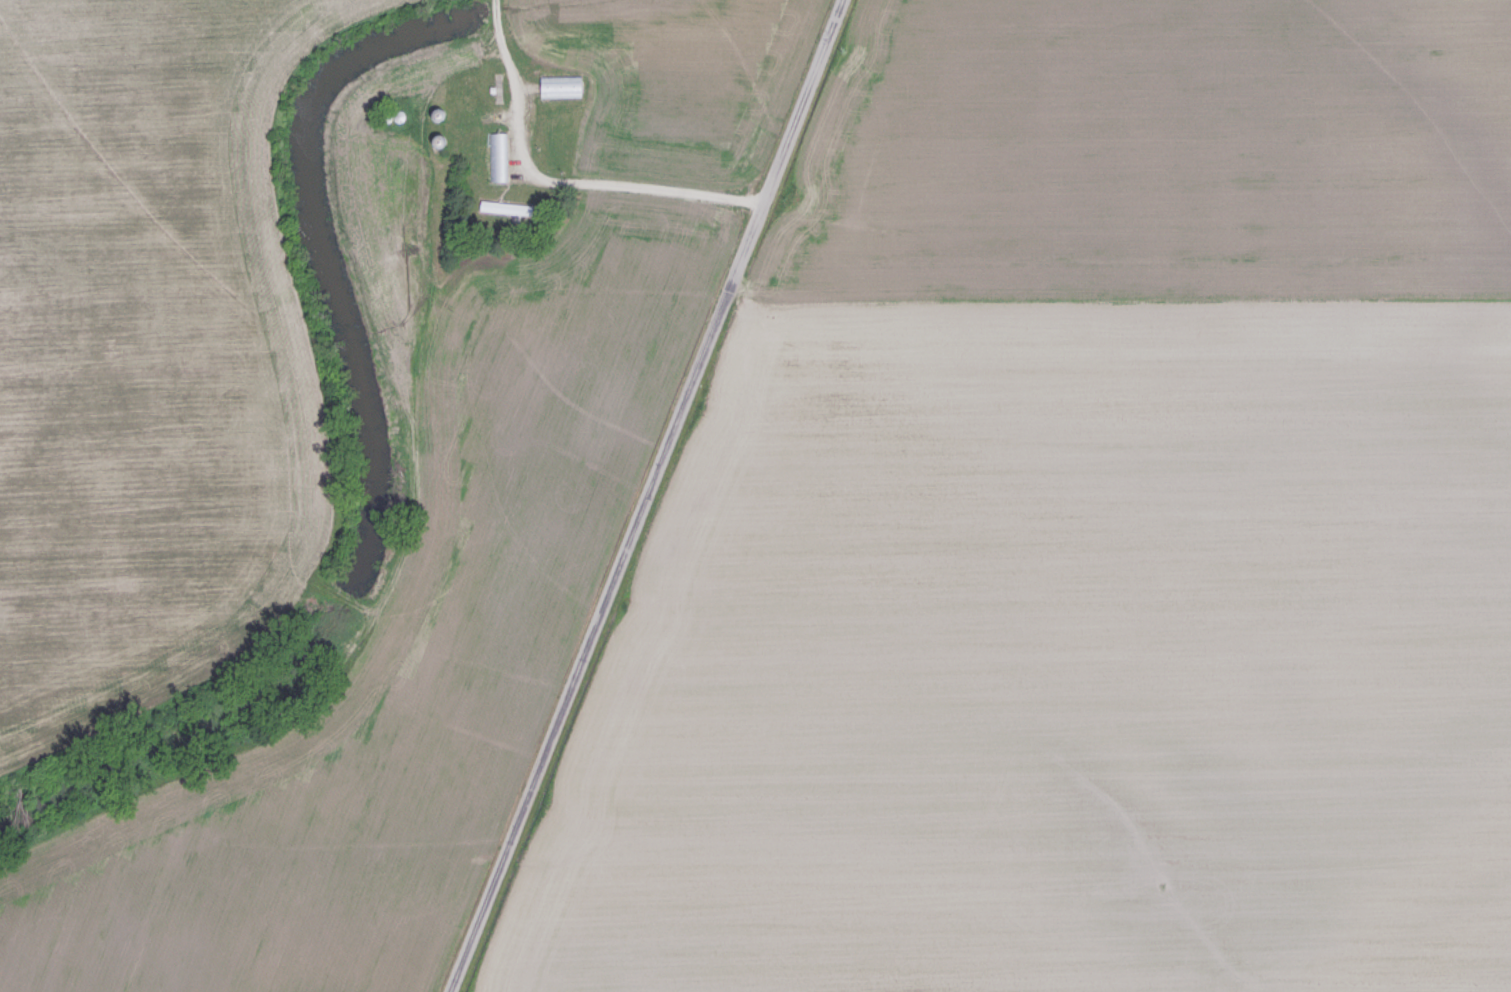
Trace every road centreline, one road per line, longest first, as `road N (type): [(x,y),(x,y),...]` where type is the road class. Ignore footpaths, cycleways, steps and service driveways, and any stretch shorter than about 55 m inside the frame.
road 1 (residential): [(404,991),(793,0)]

